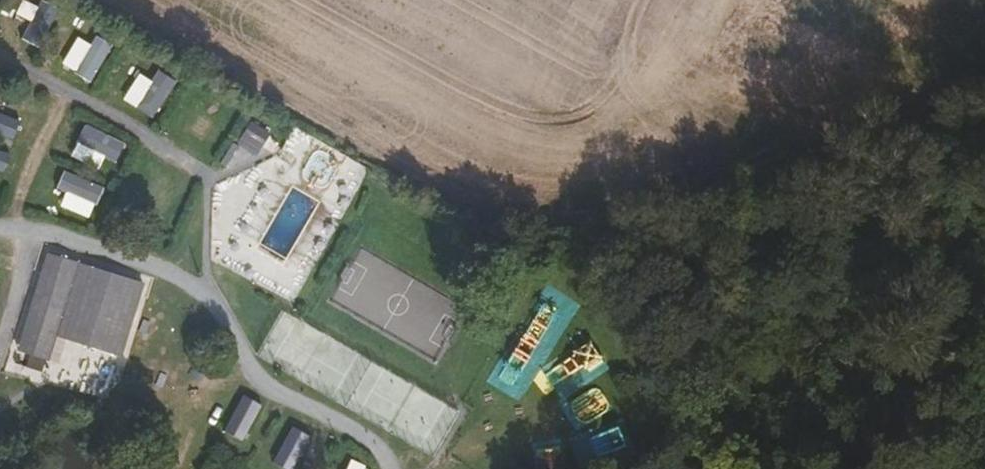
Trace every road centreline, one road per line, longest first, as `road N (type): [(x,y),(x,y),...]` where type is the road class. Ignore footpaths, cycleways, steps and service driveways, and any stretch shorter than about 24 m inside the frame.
road 1 (track): [(111,0),(547,250),(984,79)]

